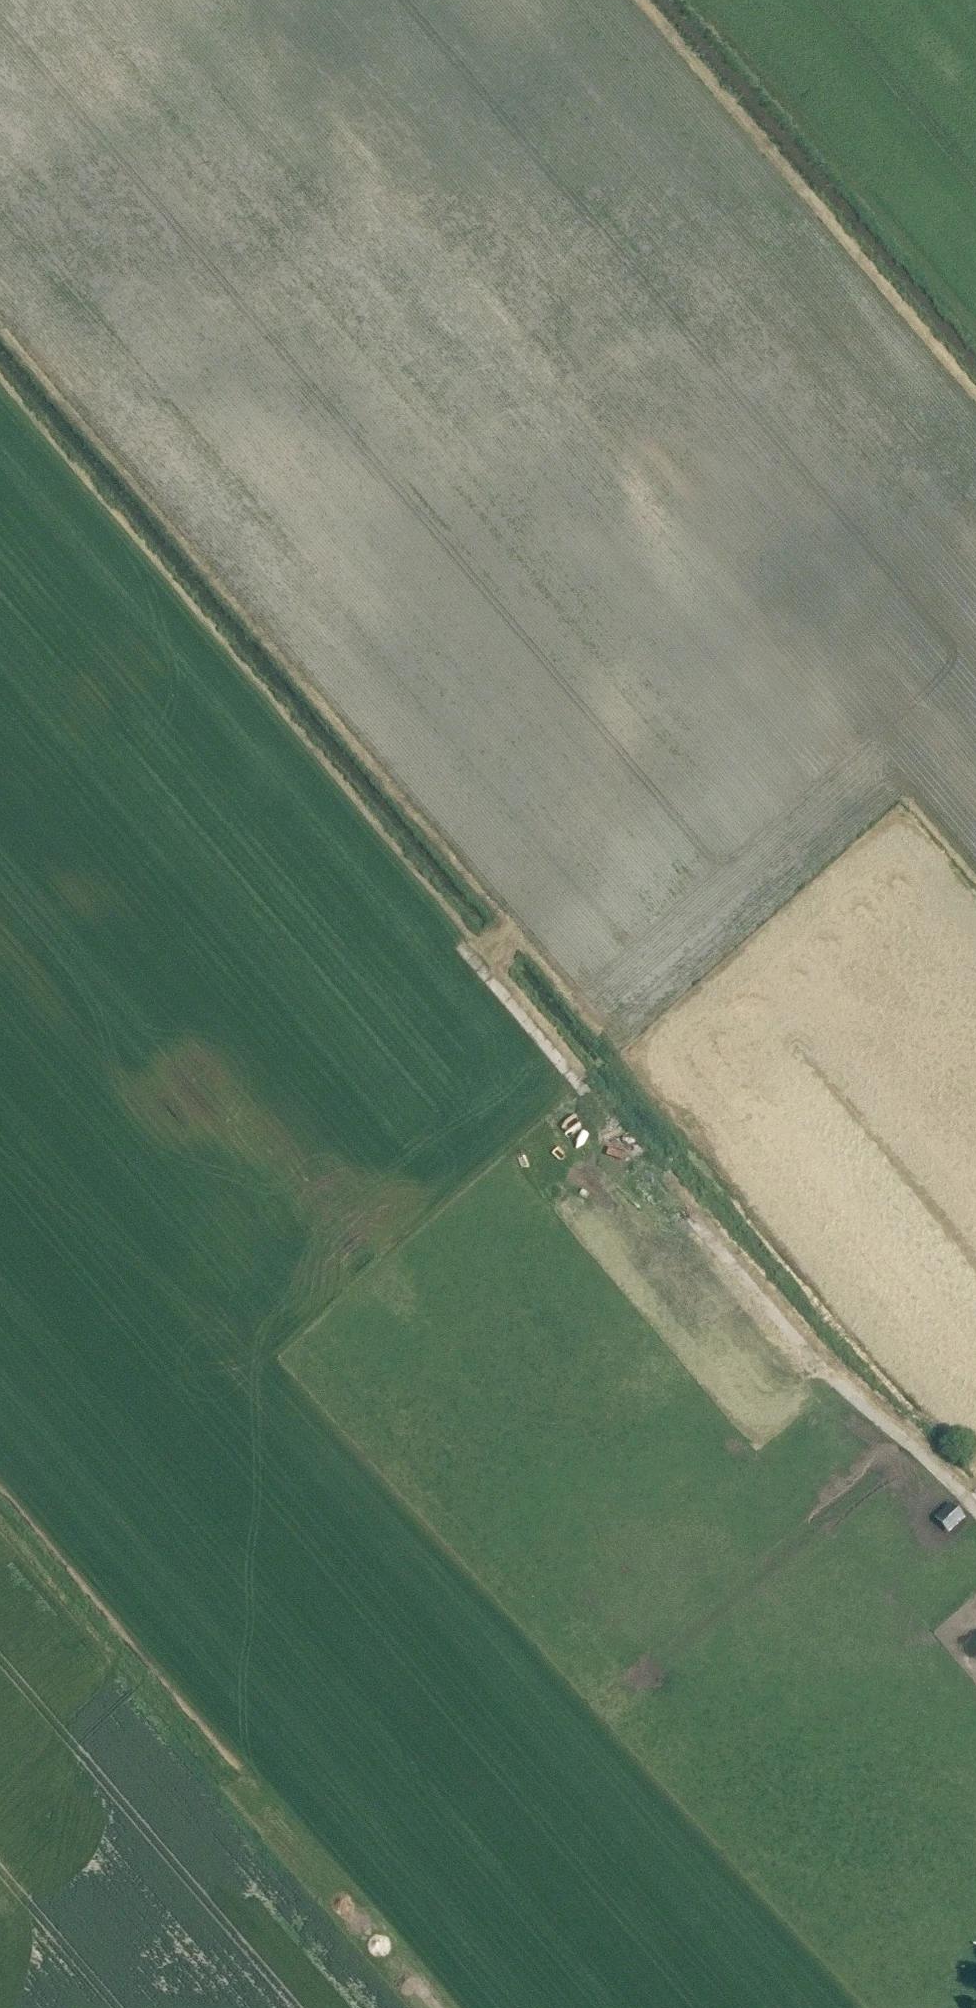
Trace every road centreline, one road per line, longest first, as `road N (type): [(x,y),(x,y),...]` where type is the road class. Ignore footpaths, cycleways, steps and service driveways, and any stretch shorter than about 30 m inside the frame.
road 1 (track): [(975,1510),(820,1368),(462,948)]
road 2 (track): [(426,2007),(271,1829)]

